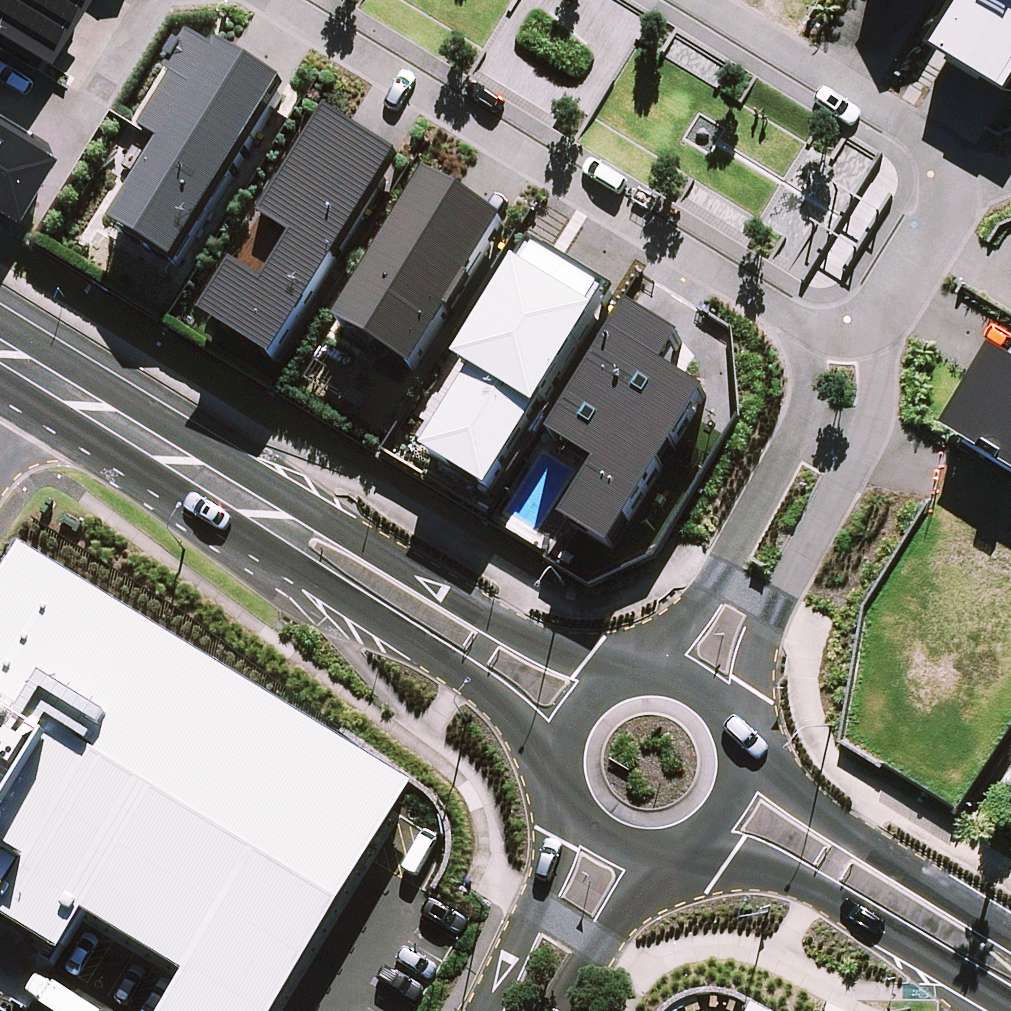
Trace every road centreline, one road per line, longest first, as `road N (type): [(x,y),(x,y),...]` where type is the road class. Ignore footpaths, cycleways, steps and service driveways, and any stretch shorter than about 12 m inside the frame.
road 1 (residential): [(806,328),(290,0)]
road 2 (residential): [(685,0),(918,132),(948,180),(944,215),(887,316)]
road 3 (secondary): [(563,772),(467,677),(300,566),(234,487)]
road 4 (secondary): [(234,487),(325,522),(619,681)]
road 5 (secondary): [(1010,1006),(819,892),(683,850)]
road 6 (secondary): [(744,761),(1010,936)]
road 7 (residential): [(864,443),(770,610),(737,730)]
road 8 (residential): [(646,674),(721,582),(798,434)]
road 9 (secondary): [(22,365),(234,487)]
road 10 (residential): [(485,1010),(535,906),(569,796)]
road 11 (residential): [(664,853),(564,1010)]
road 12 (residential): [(887,316),(864,443)]

